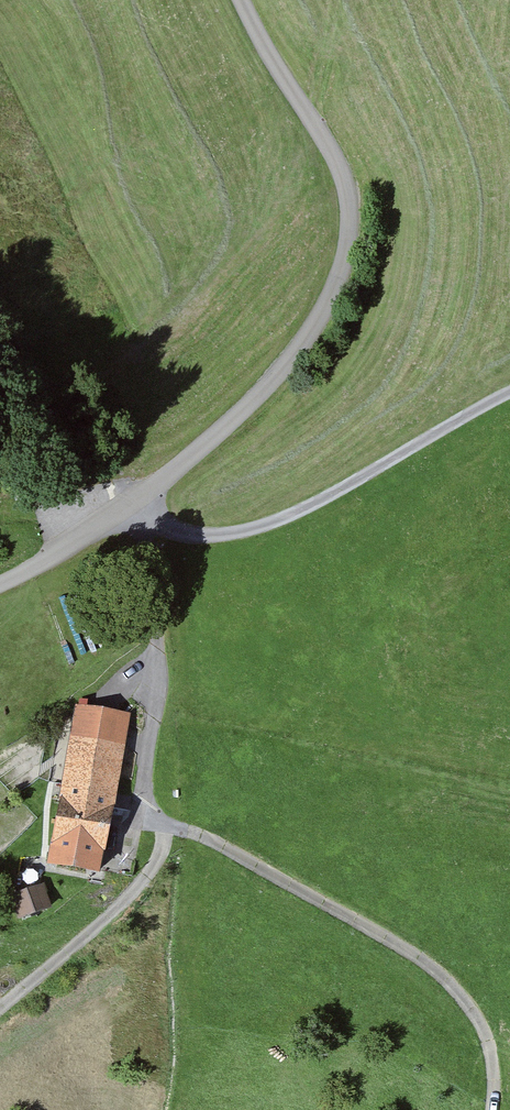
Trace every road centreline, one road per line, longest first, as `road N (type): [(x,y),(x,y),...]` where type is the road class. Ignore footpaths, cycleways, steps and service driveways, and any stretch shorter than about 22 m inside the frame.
road 1 (unclassified): [(248,0),(343,188),(324,303),(245,415),(139,508),(0,581)]
road 2 (track): [(492,1109),(498,1083),(481,1018),(427,964),(201,835),(165,828)]
road 3 (track): [(509,396),(288,519),(210,537),(172,531),(139,508)]
road 4 (track): [(165,828),(144,788),(159,675),(139,508)]
road 5 (track): [(165,828),(148,876),(0,1008)]

